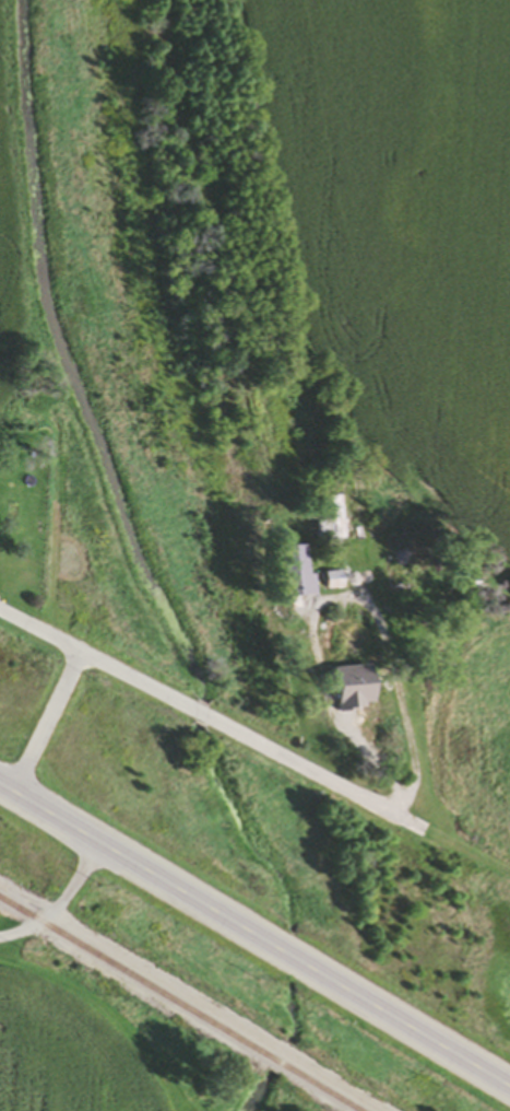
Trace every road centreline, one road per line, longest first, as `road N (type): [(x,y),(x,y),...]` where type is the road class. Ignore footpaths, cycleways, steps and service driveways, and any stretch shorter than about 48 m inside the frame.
road 1 (trunk): [(0,780),(509,1089)]
road 2 (residential): [(0,606),(444,830)]
road 3 (residential): [(12,787),(86,651)]
road 4 (residential): [(103,847),(56,913),(0,942)]

